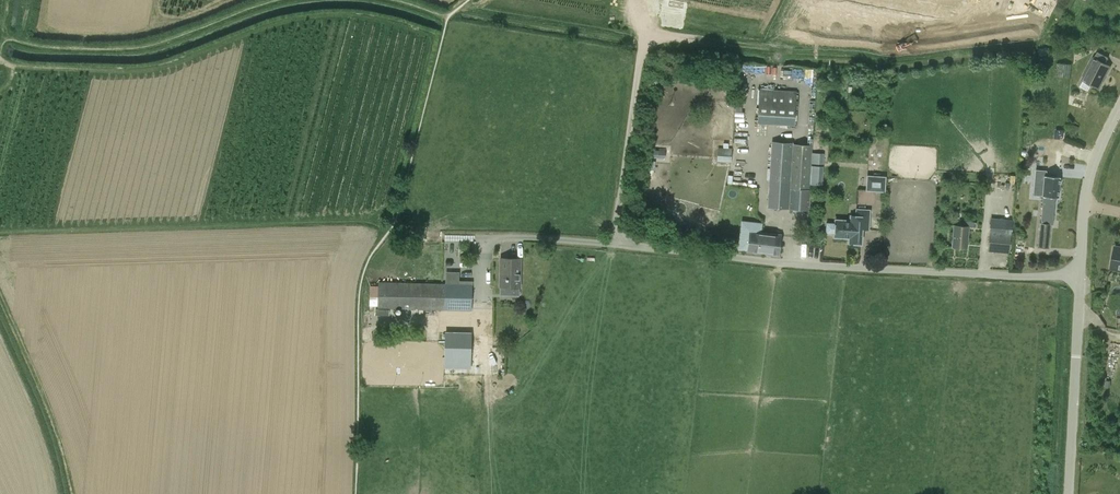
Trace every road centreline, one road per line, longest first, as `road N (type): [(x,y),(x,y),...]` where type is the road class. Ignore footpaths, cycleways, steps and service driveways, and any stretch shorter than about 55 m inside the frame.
road 1 (unclassified): [(1080,276),(451,238)]
road 2 (unclassified): [(1067,493),(1080,276)]
road 3 (residential): [(1080,276),(1090,176),(1119,109)]

